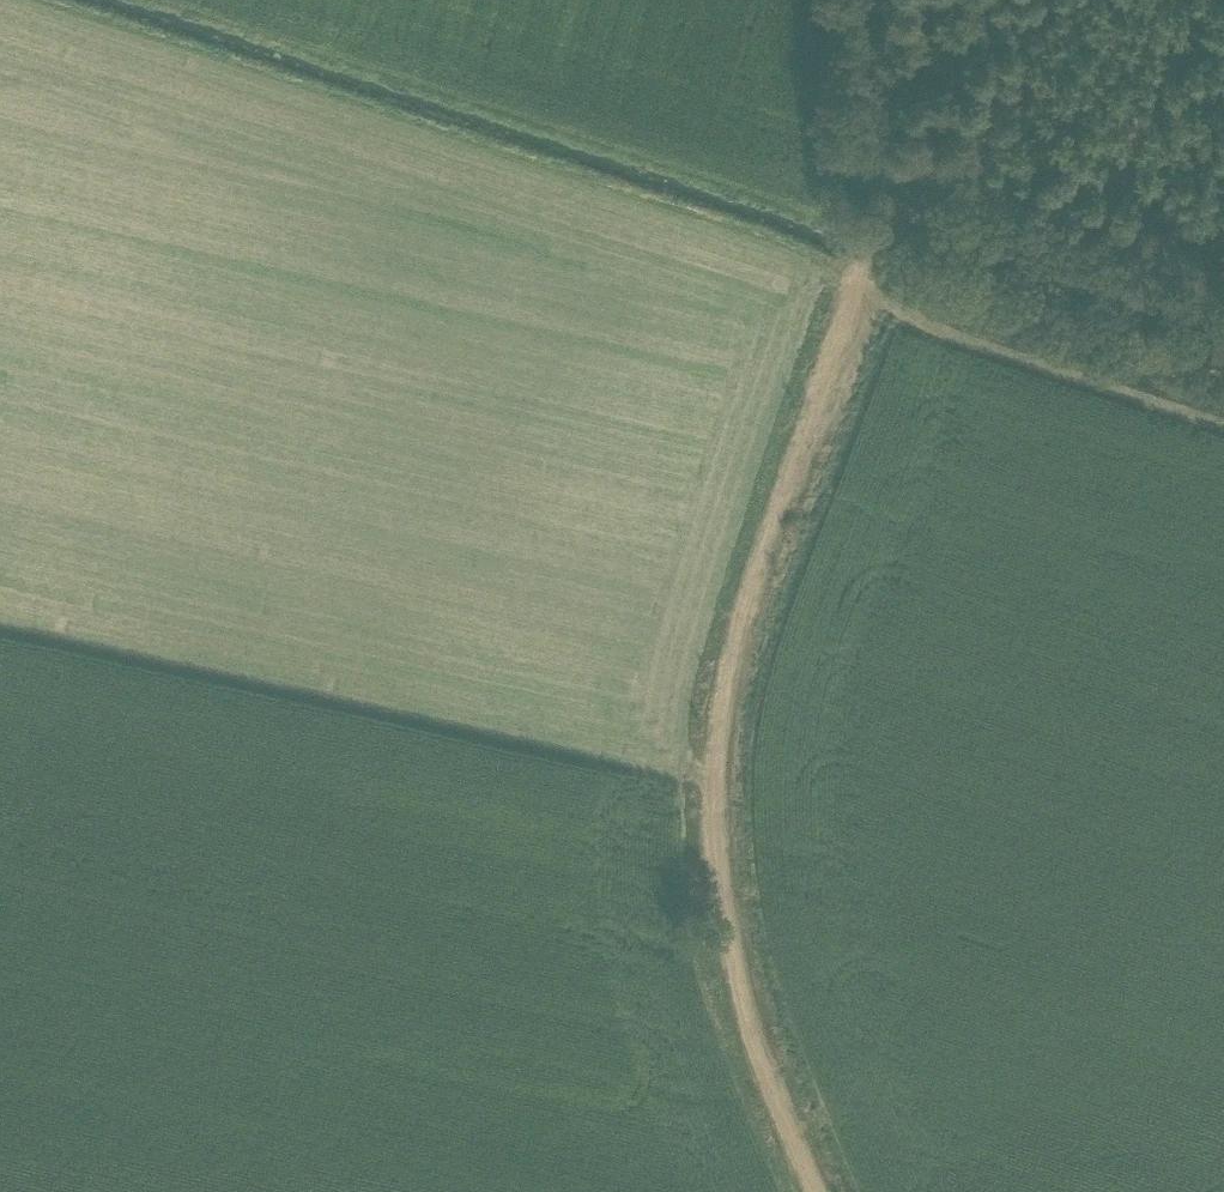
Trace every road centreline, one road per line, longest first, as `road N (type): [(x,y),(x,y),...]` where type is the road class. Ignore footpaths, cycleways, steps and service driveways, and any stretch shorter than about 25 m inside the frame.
road 1 (track): [(884,211),(734,640),(713,794),(717,878),(736,974),(816,1191)]
road 2 (track): [(1223,322),(884,211)]
road 3 (track): [(884,211),(861,0)]

